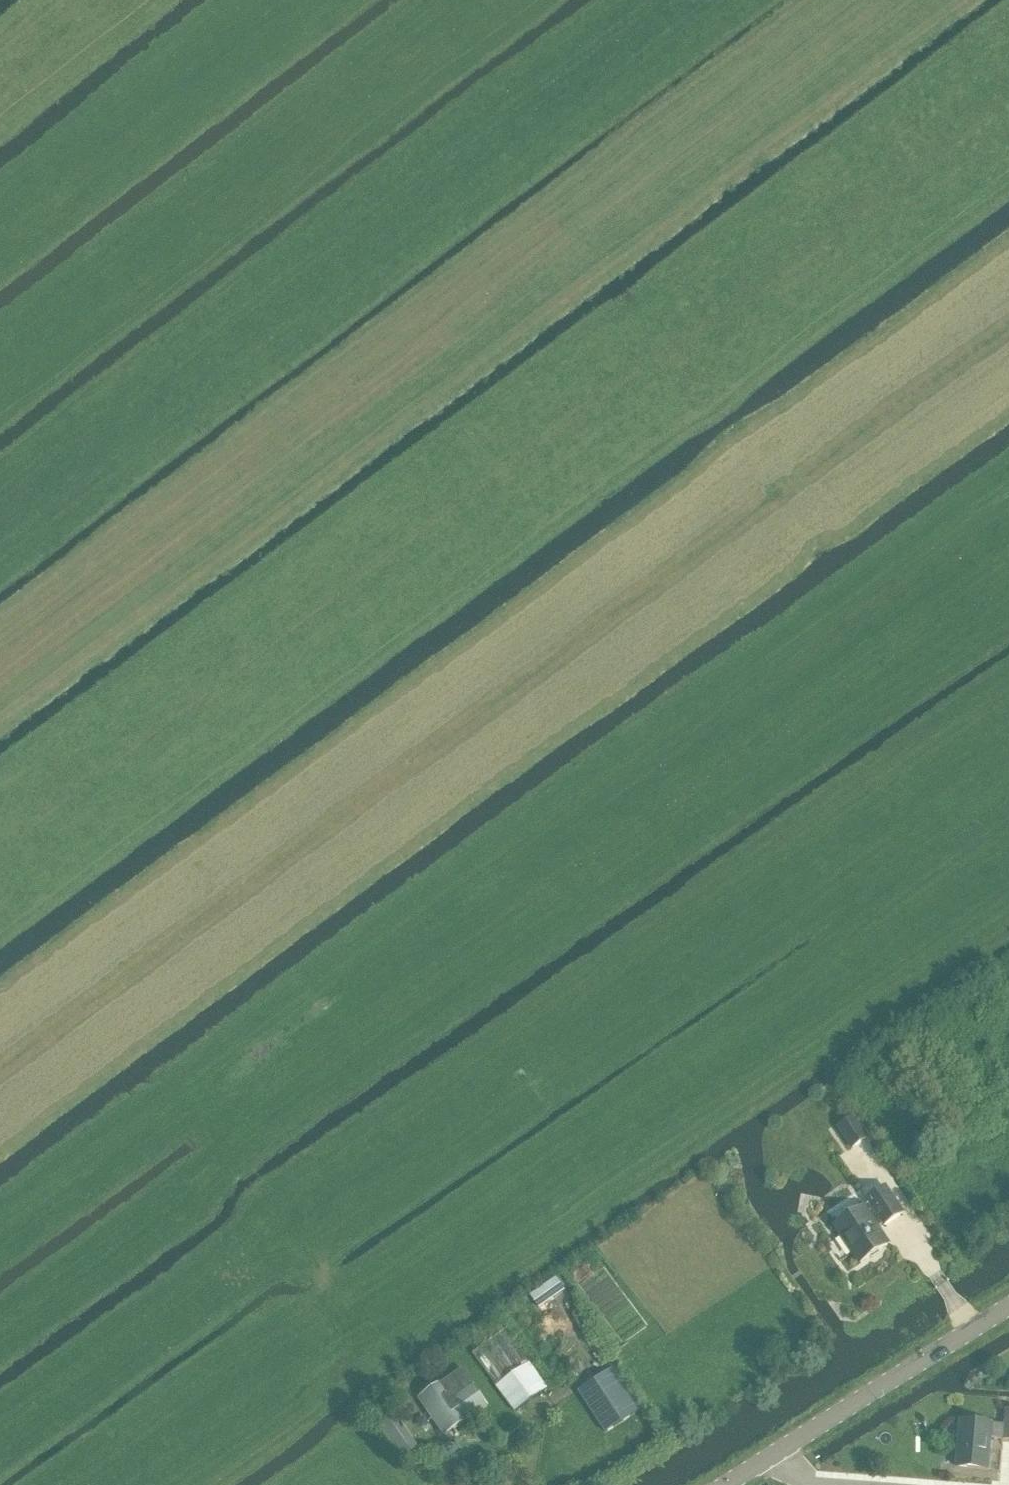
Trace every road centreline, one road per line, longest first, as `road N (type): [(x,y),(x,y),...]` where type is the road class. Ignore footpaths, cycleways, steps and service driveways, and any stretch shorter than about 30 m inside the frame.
road 1 (tertiary): [(731,1484),(1008,1304)]

